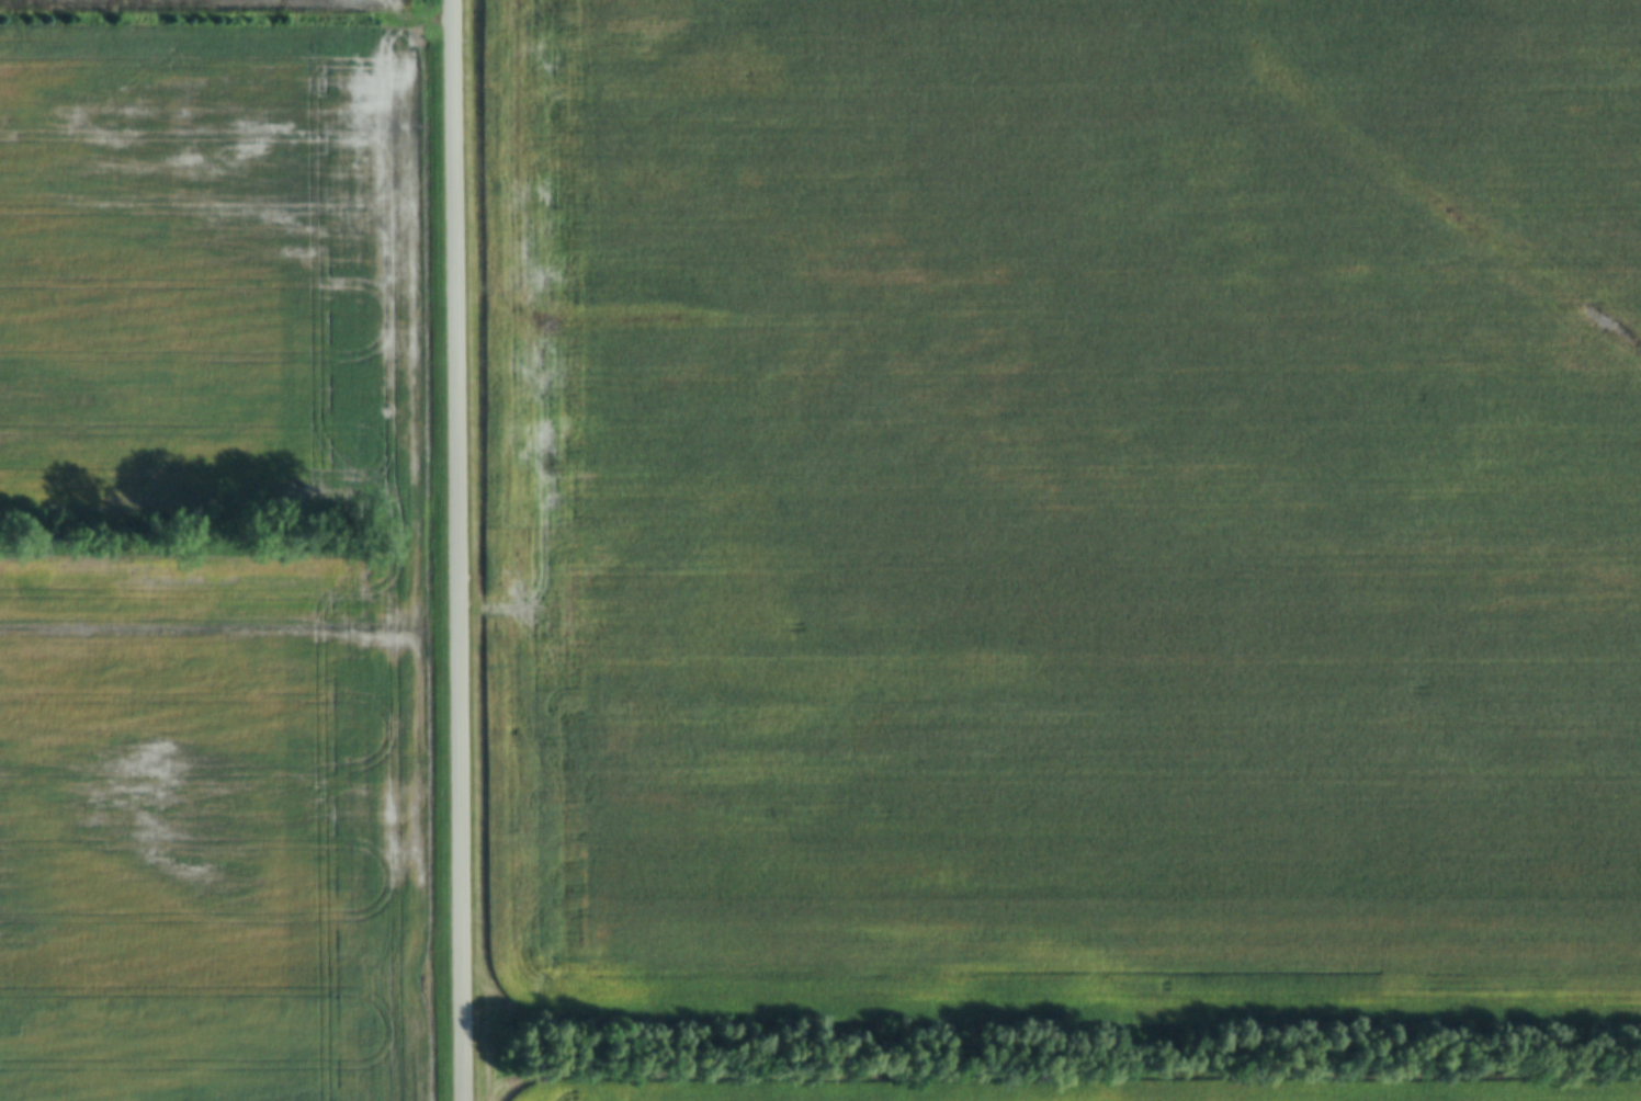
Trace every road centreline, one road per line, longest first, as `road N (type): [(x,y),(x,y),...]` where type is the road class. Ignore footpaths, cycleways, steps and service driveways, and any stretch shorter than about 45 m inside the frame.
road 1 (tertiary): [(470,1100),(457,0)]
road 2 (track): [(457,18),(393,8),(0,9)]

